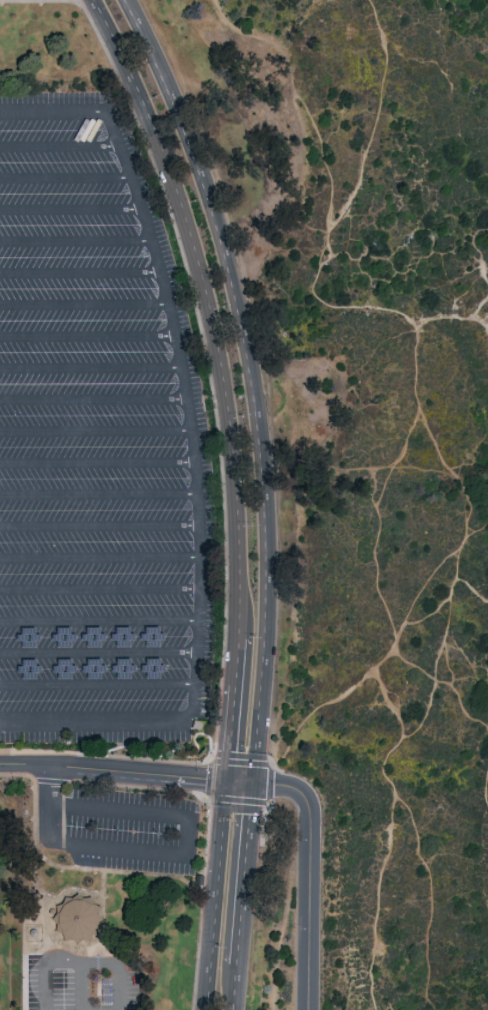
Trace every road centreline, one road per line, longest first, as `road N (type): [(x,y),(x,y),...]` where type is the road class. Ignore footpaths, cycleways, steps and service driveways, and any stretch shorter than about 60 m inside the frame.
road 1 (secondary): [(261,666),(261,475),(242,346),(187,145),(123,0)]
road 2 (secondary): [(94,0),(165,154),(204,273),(237,483),(238,638)]
road 3 (residential): [(252,785),(294,791),(308,811),(305,1009)]
road 4 (secondary): [(227,782),(206,1009)]
road 5 (residential): [(0,767),(227,782)]
road 6 (secondary): [(236,964),(246,843)]

